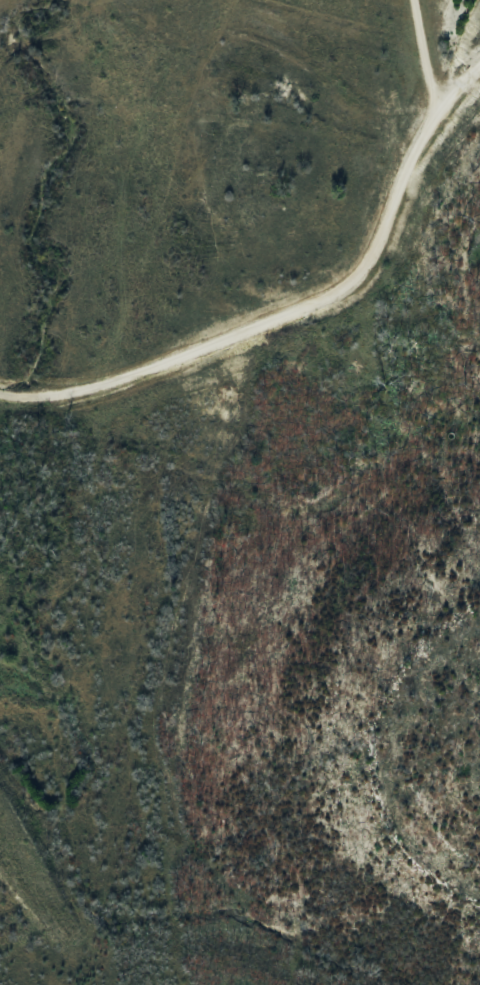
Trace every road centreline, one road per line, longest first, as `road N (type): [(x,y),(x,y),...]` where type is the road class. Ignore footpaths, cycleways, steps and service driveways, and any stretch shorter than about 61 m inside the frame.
road 1 (track): [(479,61),(421,126),(366,258),(347,284),(165,365),(59,399),(0,396)]

